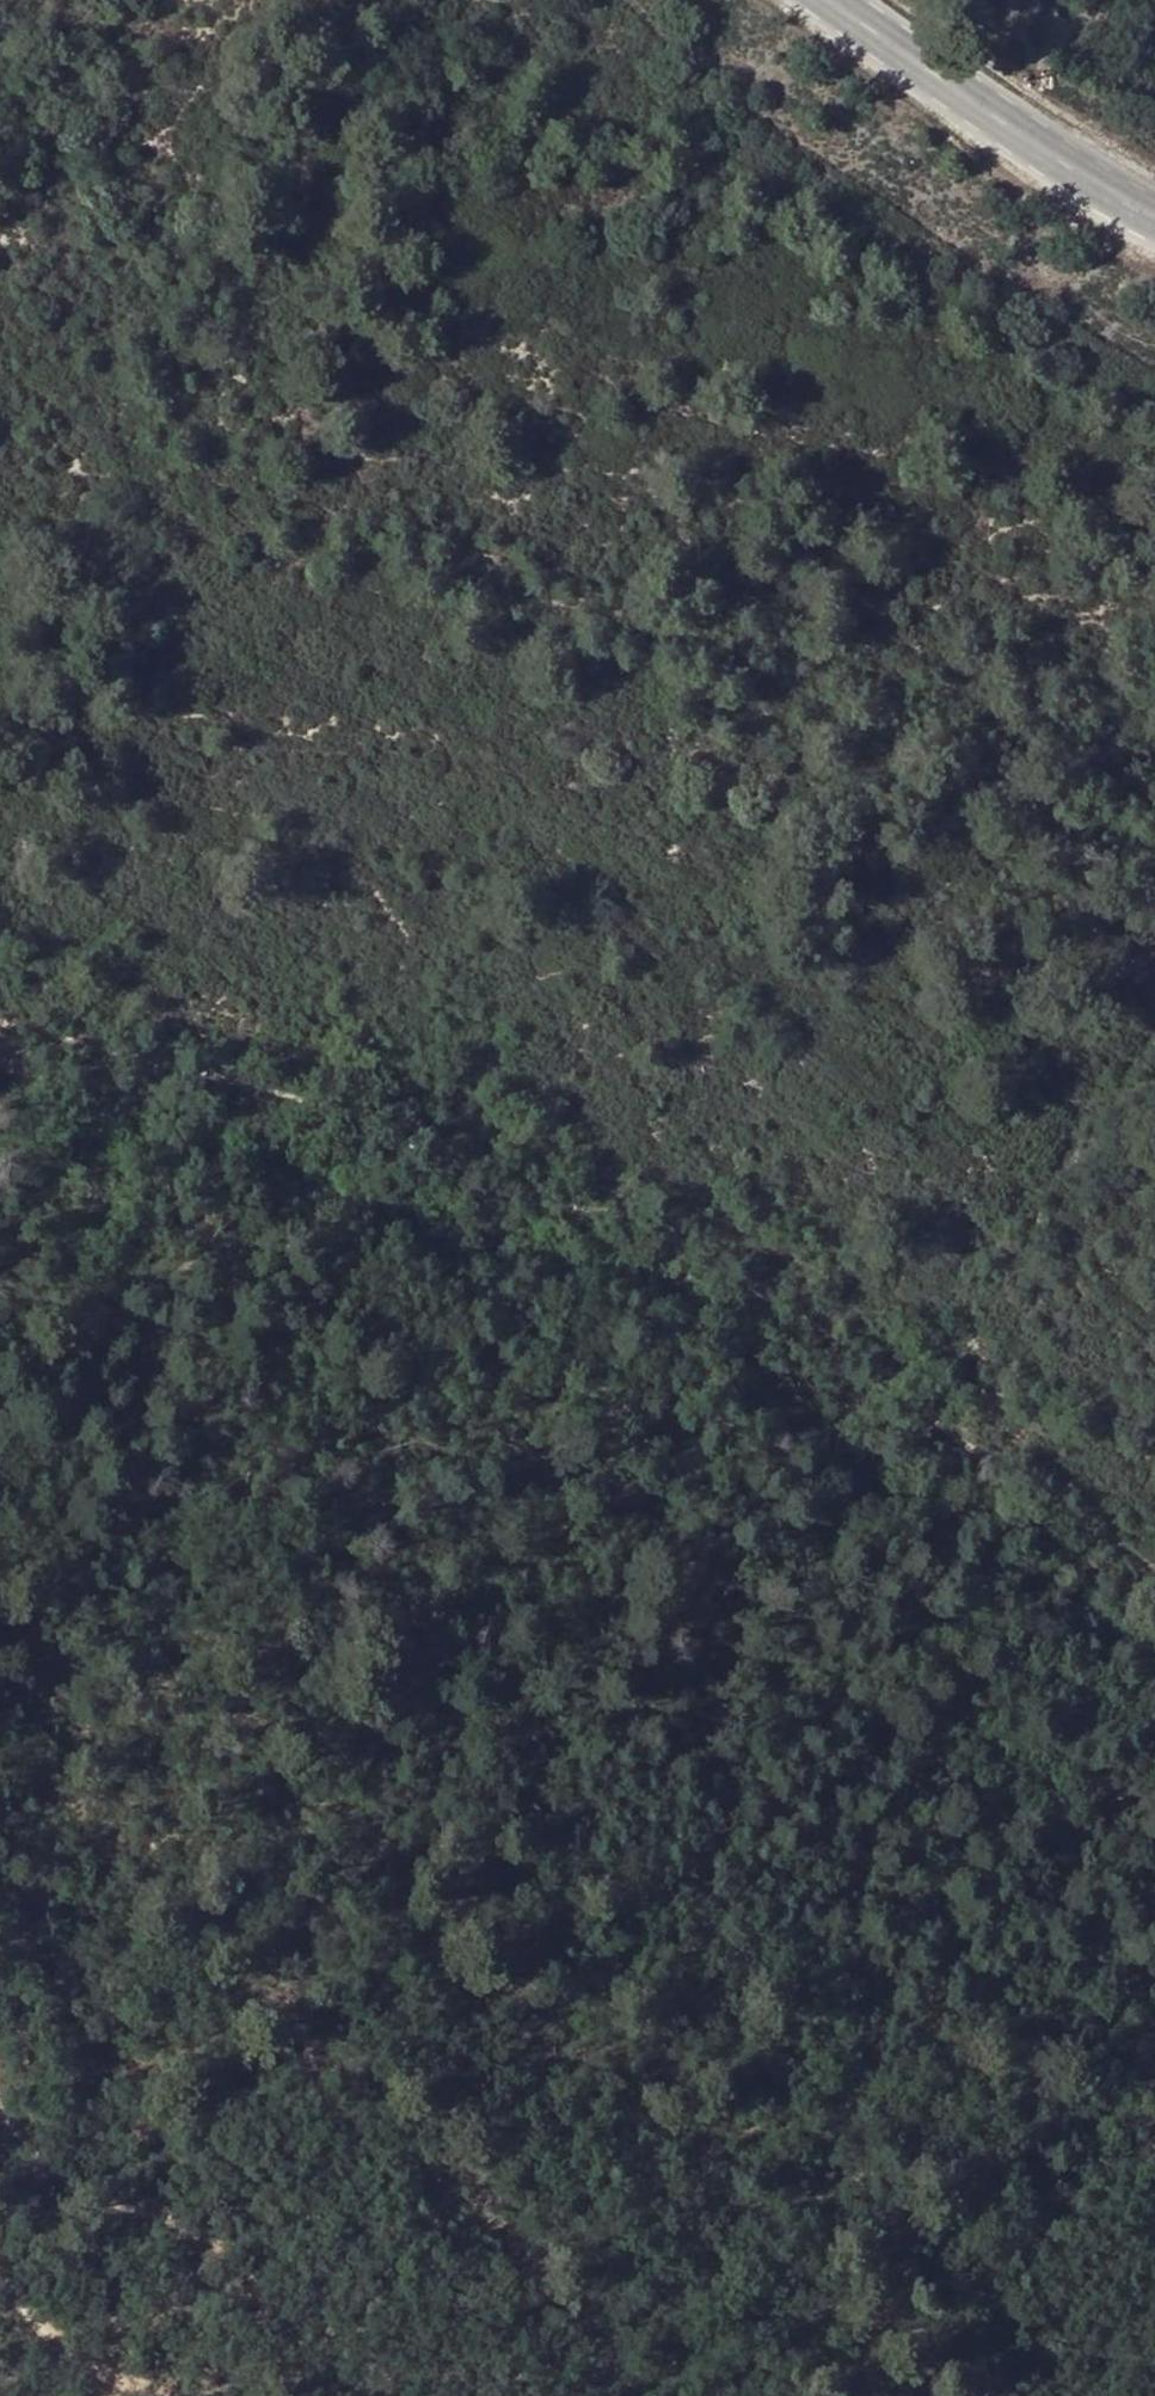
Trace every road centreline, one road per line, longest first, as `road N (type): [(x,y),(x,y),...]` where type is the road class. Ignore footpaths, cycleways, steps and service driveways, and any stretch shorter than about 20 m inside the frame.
road 1 (tertiary): [(1154,216),(1088,181),(830,0)]
road 2 (track): [(152,2395),(78,2366),(0,2269)]

